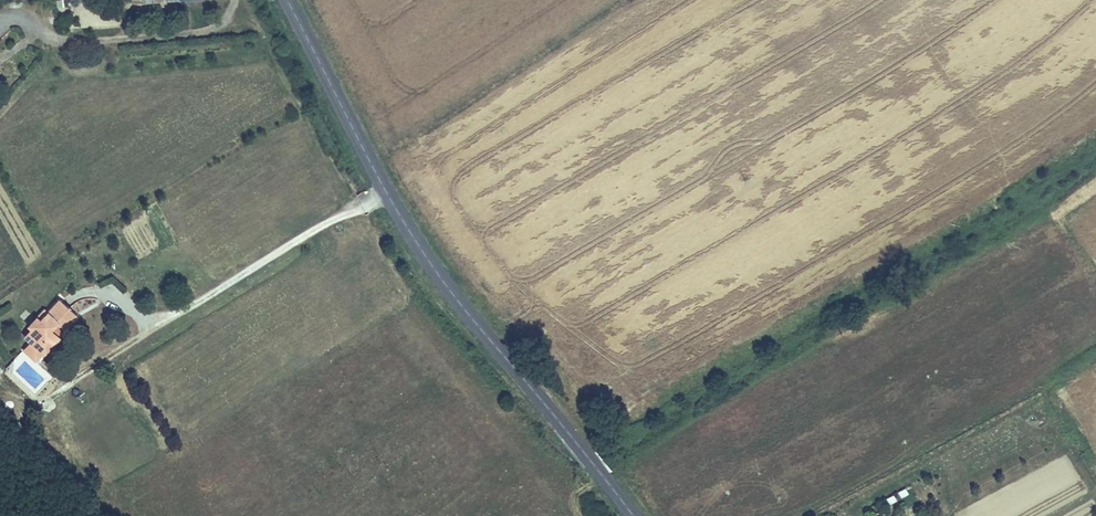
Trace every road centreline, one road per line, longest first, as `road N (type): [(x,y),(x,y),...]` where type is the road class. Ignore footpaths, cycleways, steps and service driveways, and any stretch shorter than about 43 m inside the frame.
road 1 (tertiary): [(632,515),(408,230),(286,0)]
road 2 (track): [(0,395),(51,391),(175,314)]

